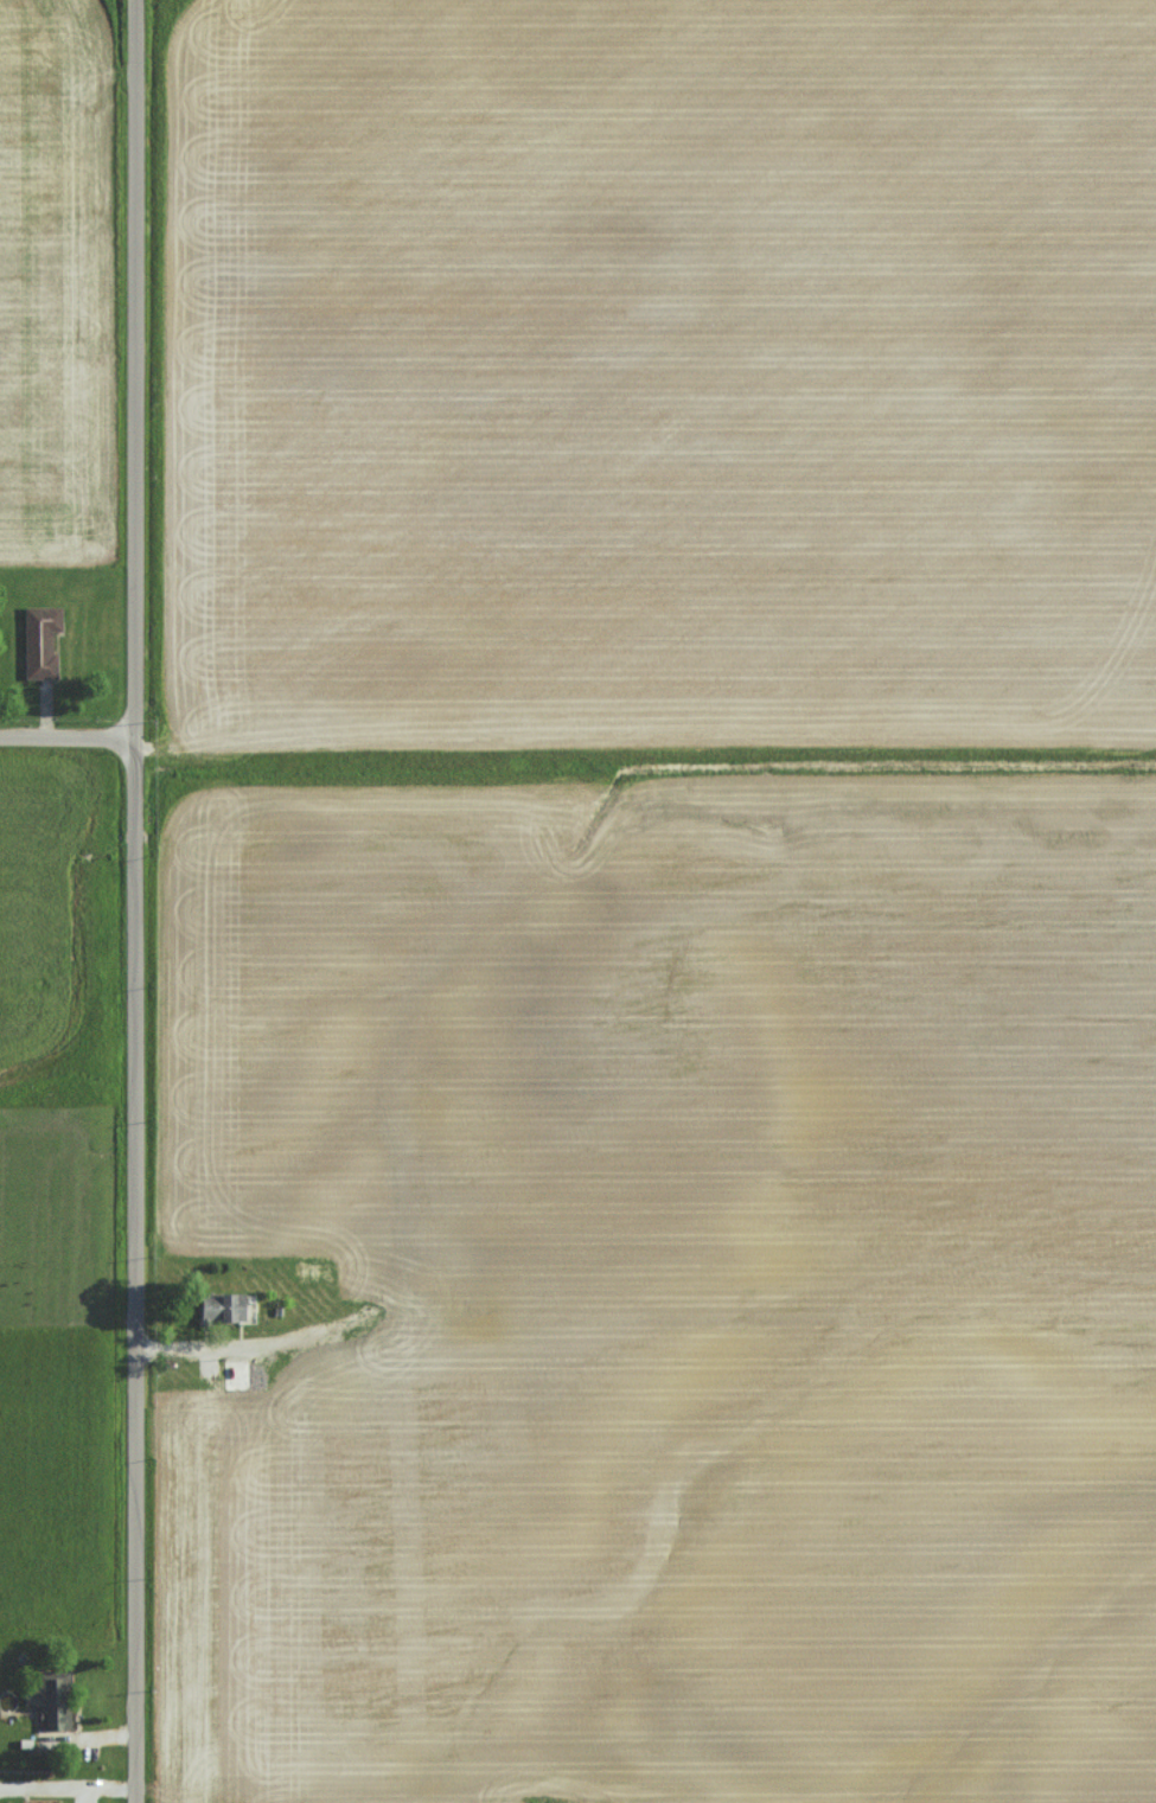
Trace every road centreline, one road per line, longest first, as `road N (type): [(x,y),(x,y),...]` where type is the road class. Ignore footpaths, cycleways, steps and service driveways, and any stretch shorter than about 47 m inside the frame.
road 1 (tertiary): [(134,1802),(134,0)]
road 2 (residential): [(0,739),(132,739)]

